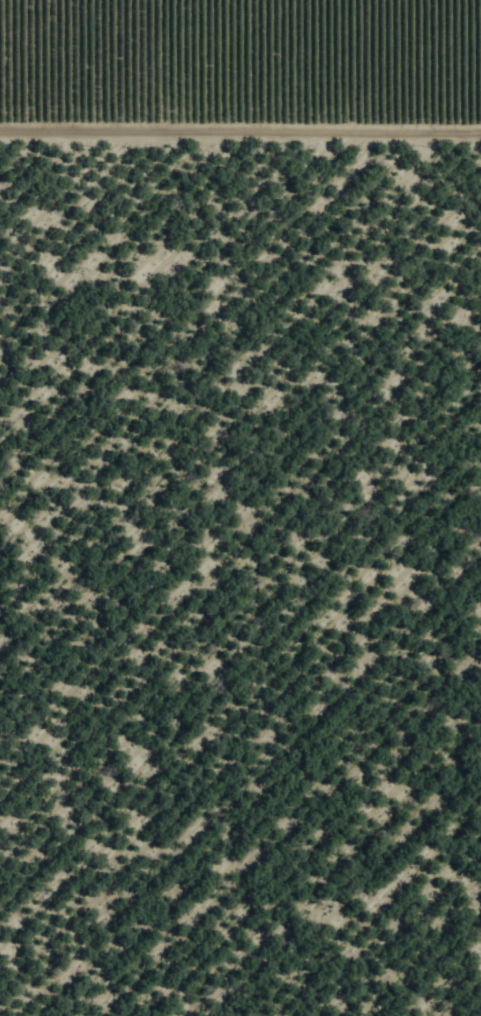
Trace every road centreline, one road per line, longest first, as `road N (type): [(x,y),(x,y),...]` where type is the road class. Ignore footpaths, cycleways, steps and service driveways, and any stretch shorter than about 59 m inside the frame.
road 1 (residential): [(480,101),(0,106)]

